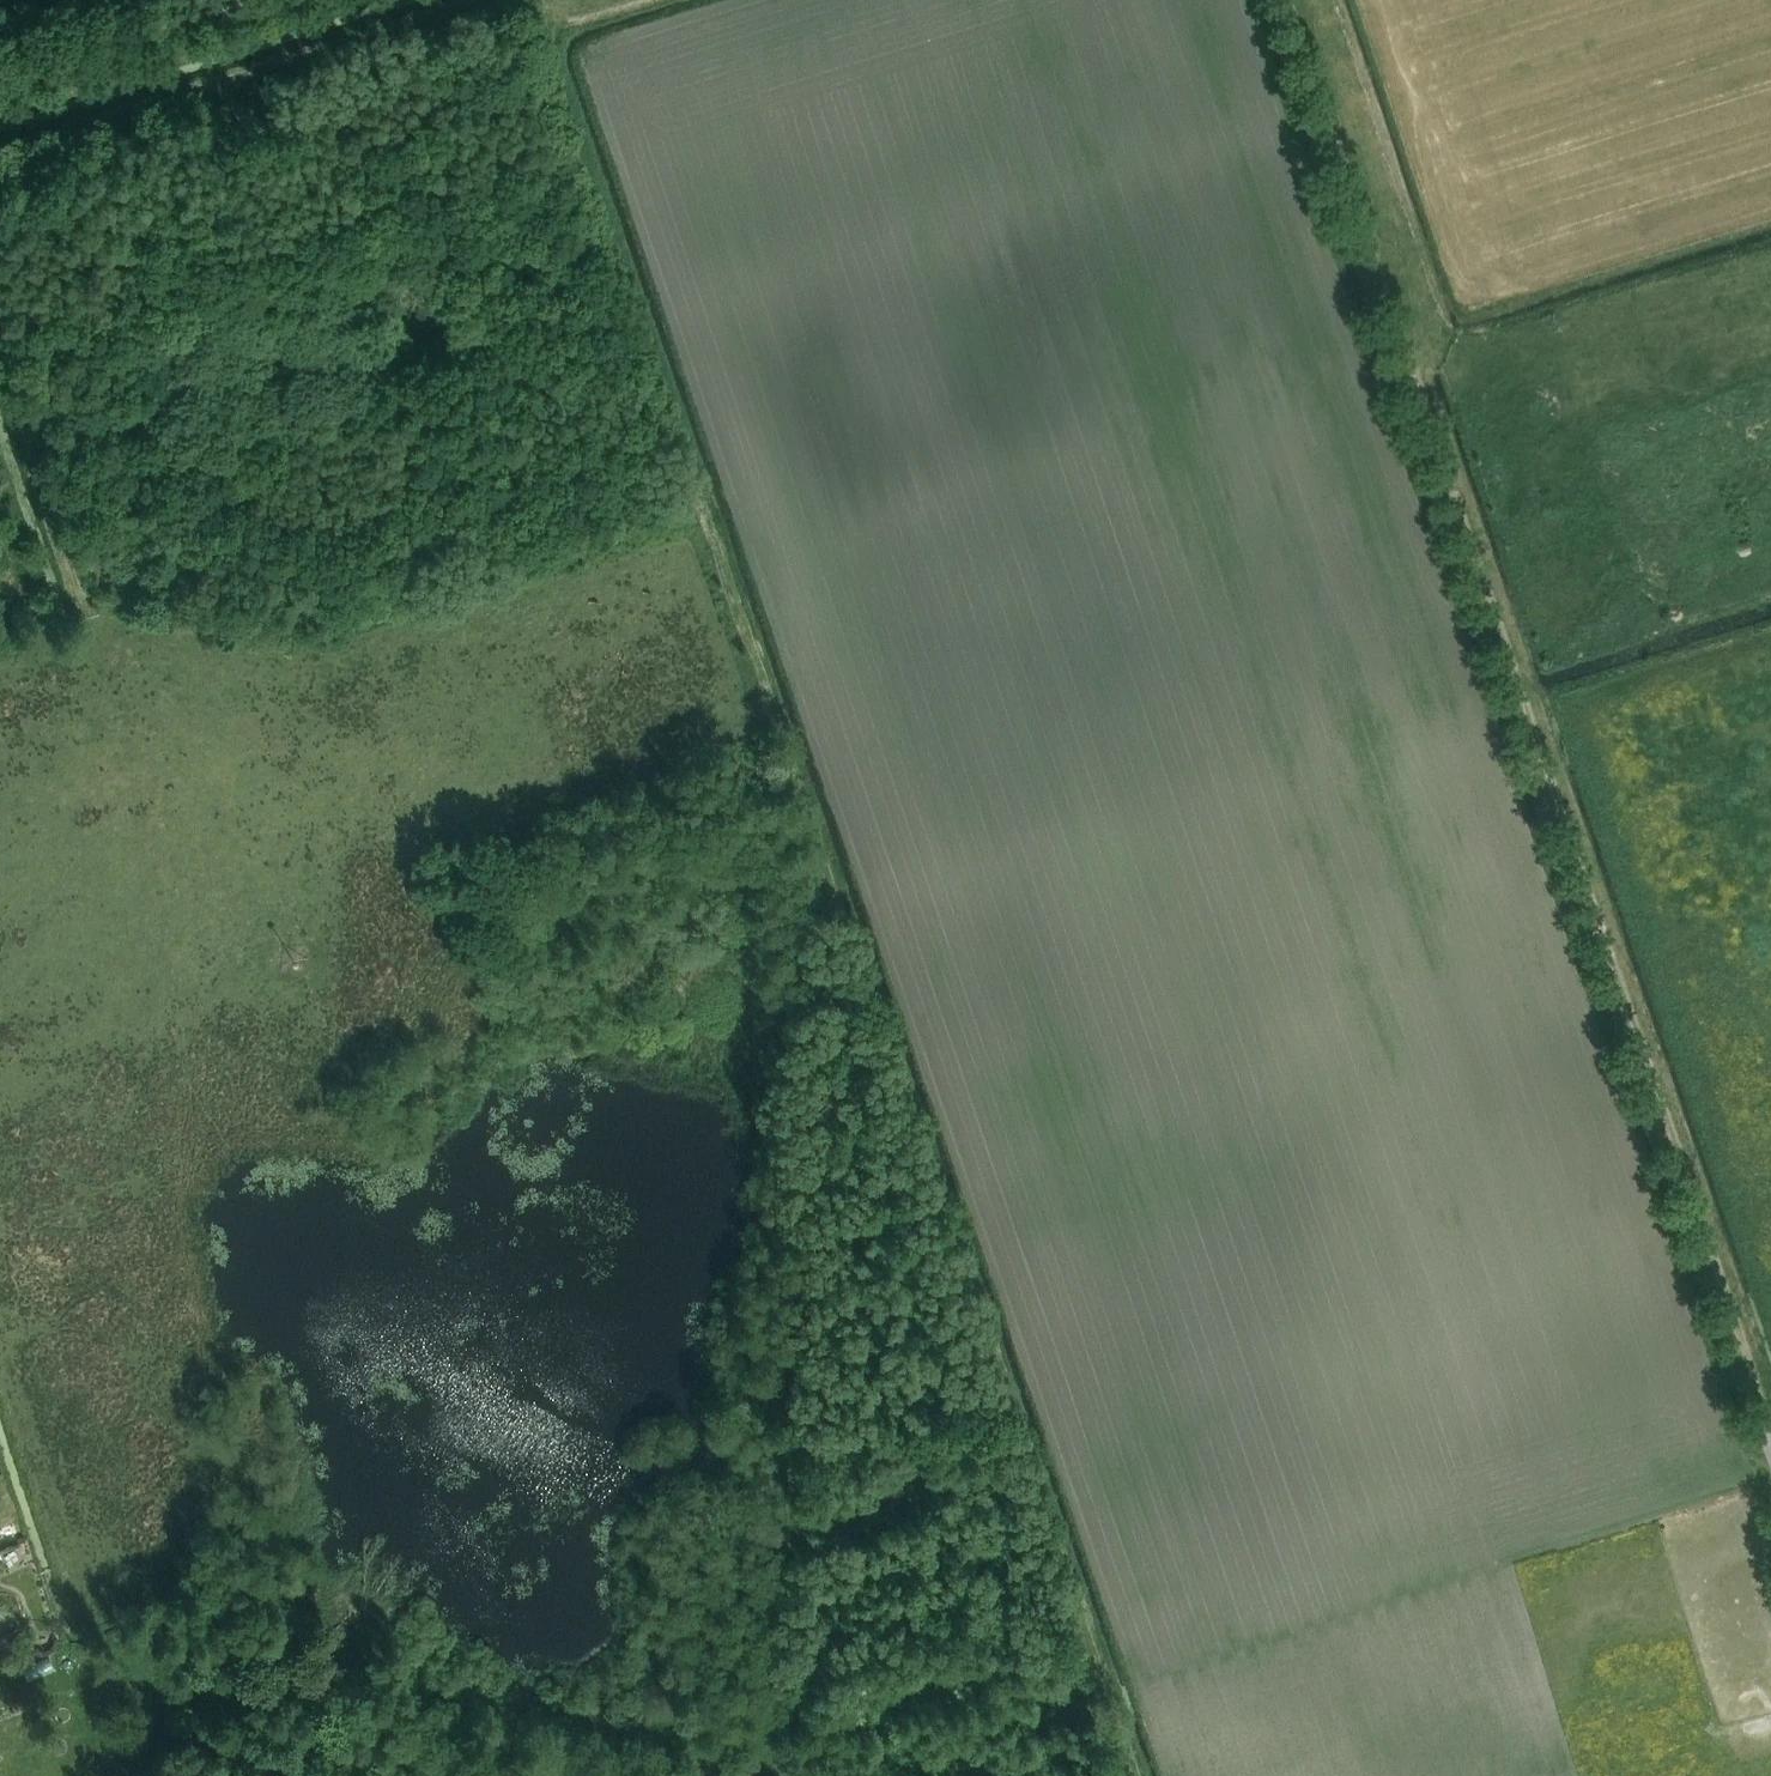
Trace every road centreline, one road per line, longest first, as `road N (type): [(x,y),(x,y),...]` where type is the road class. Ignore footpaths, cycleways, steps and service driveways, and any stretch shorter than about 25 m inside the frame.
road 1 (track): [(0,74),(237,0)]

